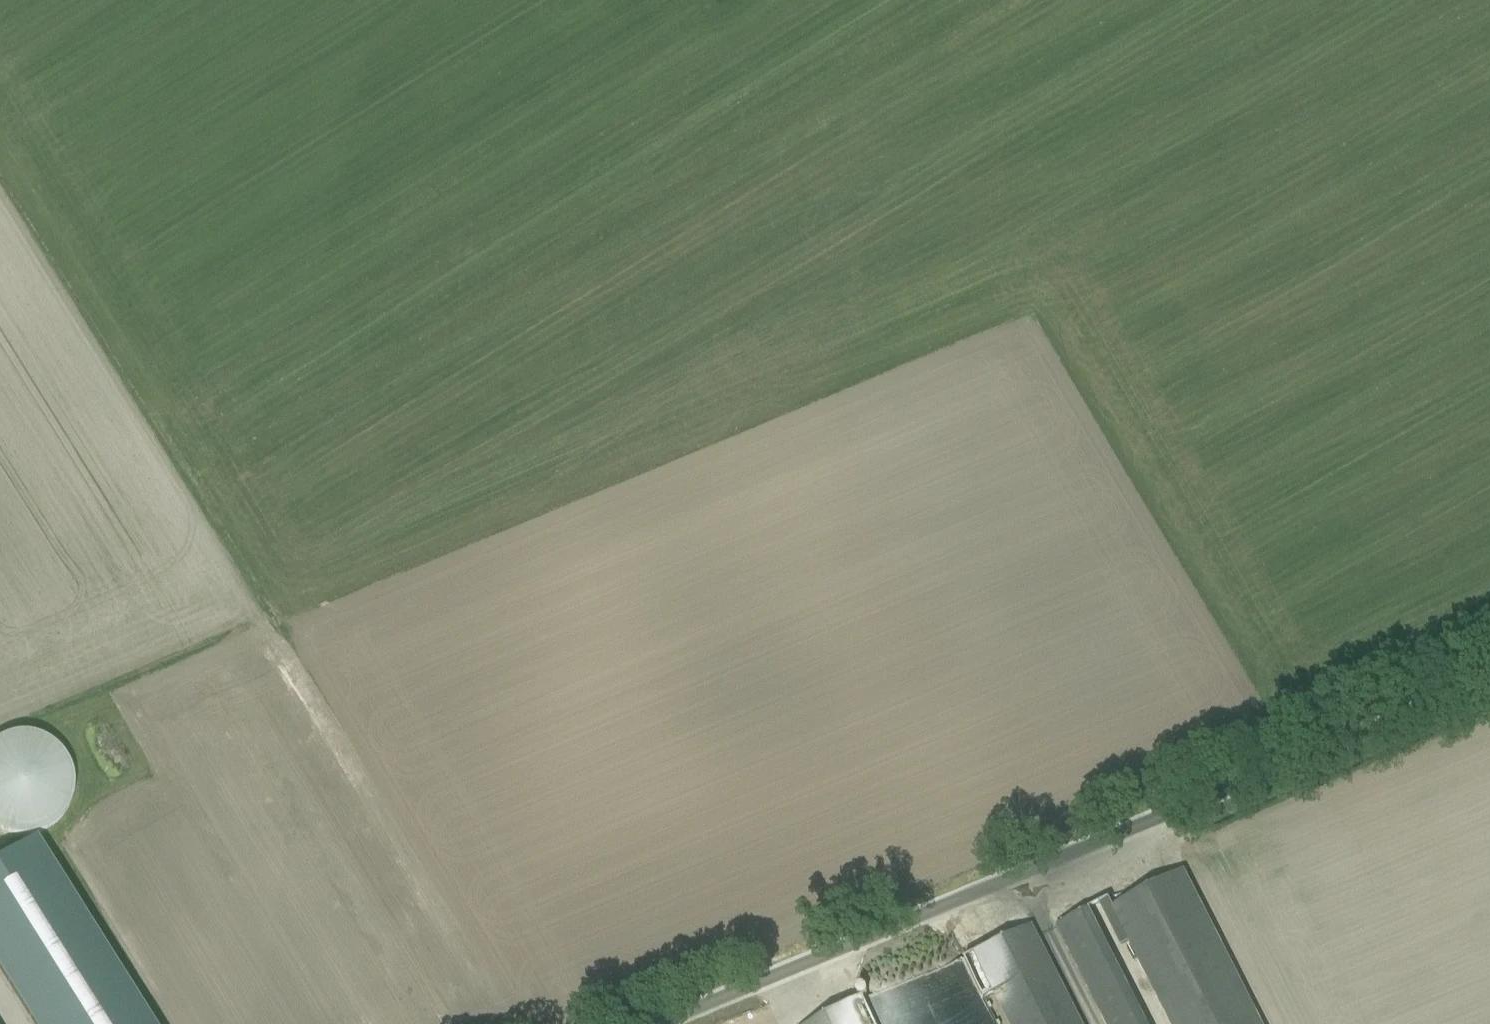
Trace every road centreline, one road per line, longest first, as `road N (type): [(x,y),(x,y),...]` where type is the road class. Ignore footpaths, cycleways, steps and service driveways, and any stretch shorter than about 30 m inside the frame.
road 1 (unclassified): [(680,1023),(1489,689)]

